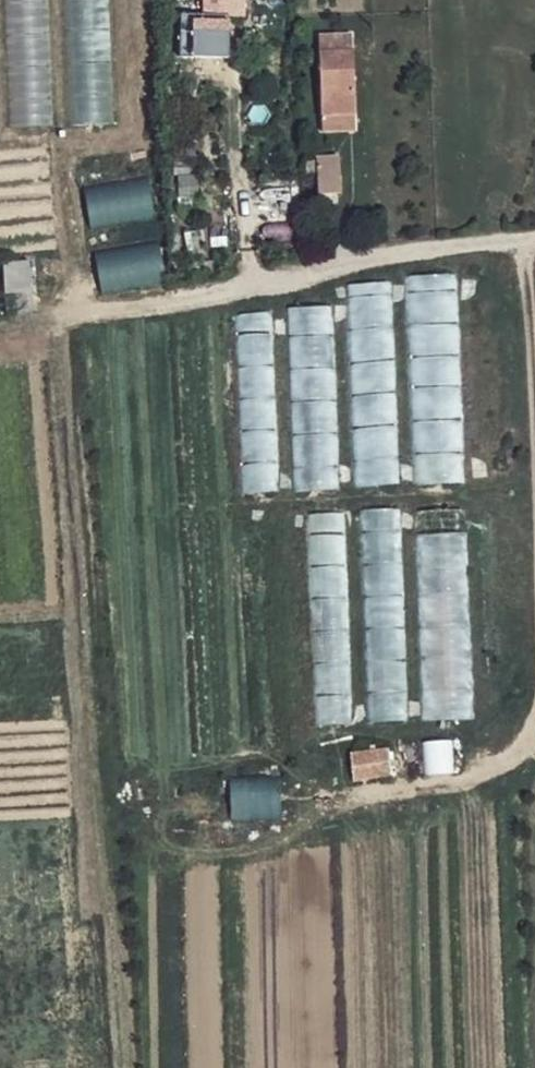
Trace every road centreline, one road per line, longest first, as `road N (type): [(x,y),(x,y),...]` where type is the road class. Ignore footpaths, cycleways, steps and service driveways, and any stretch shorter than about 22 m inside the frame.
road 1 (track): [(260,277),(60,321),(49,354),(95,799),(155,805)]
road 2 (residential): [(260,277),(534,235)]
road 3 (track): [(534,251),(526,303),(534,483)]
road 4 (track): [(534,717),(525,745),(473,781),(430,792)]

